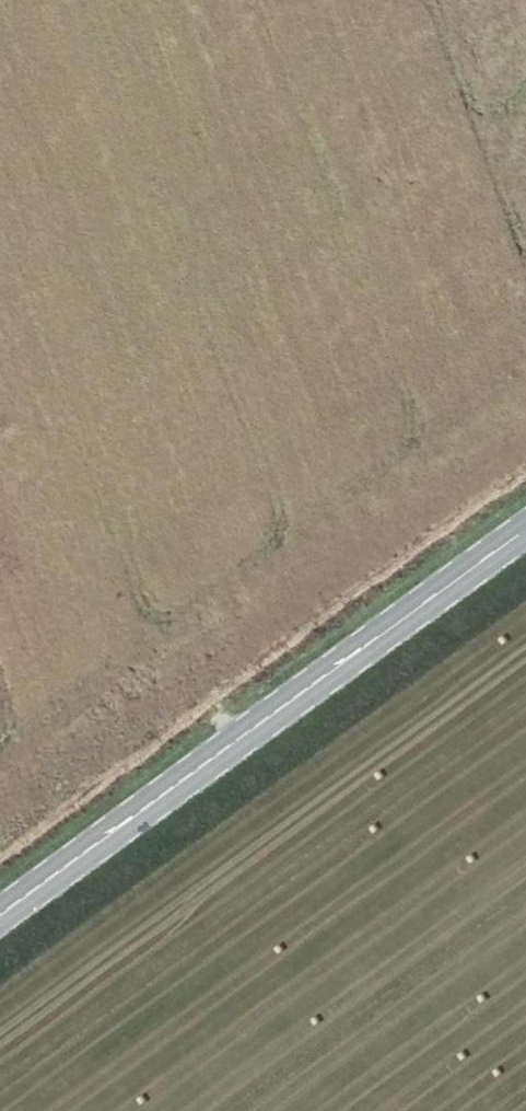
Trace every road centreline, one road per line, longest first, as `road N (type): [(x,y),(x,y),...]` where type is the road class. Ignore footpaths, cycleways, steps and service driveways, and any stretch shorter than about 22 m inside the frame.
road 1 (secondary): [(525,530),(0,917)]

